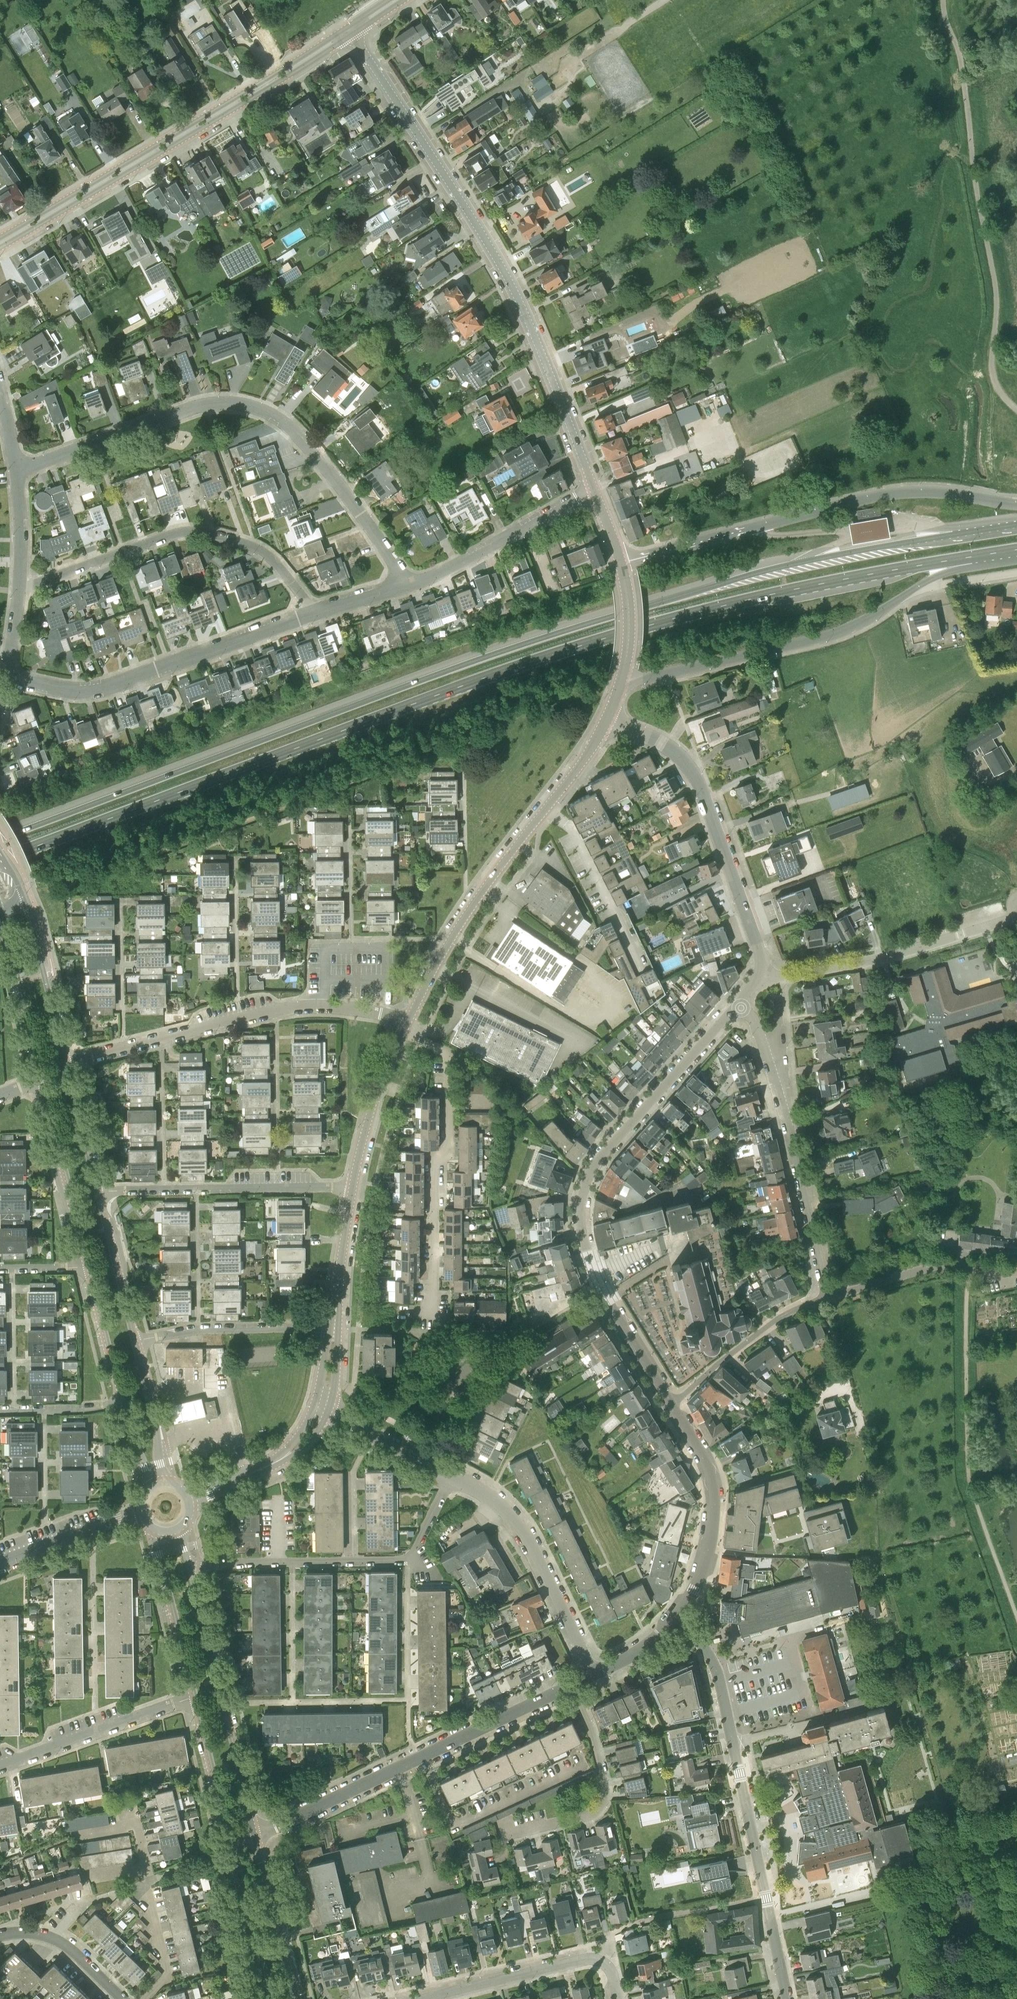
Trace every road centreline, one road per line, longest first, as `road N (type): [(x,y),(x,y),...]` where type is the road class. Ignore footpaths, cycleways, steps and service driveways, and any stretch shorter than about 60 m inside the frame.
road 1 (primary): [(1016,528),(787,566),(597,620),(0,839)]
road 2 (primary): [(0,861),(599,641),(794,590),(972,557)]
road 3 (residential): [(593,488),(507,278),(351,32)]
road 4 (residential): [(409,585),(311,448),(285,422),(255,407),(201,404),(17,469)]
road 5 (residential): [(671,1402),(593,1269),(583,1235),(583,1189),(592,1170),(739,1006)]
road 6 (tertiary): [(0,242),(351,32)]
road 7 (primary): [(1016,502),(891,492),(620,563)]
road 8 (residential): [(788,1998),(720,1681),(703,1645),(677,1616)]
road 9 (residential): [(407,1022),(466,916),(608,718)]
road 10 (residential): [(255,1838),(573,1682)]
road 11 (residential): [(314,612),(253,545),(202,532),(177,533),(18,588)]
road 12 (residential): [(7,663),(26,683),(96,688),(314,612)]
road 13 (residential): [(761,977),(760,952),(696,776),(672,749),(608,718)]
road 14 (primary): [(622,677),(818,640),(915,589)]
road 15 (residential): [(828,1297),(789,1128),(755,1021),(739,1006)]
road 16 (tertiary): [(255,1838),(190,1569)]
road 17 (residential): [(761,977),(883,957),(1016,912)]
road 18 (residential): [(66,1061),(324,1006)]
road 19 (residential): [(98,1192),(352,1188)]
road 20 (residential): [(592,1673),(517,1522),(451,1477)]
road 21 (residential): [(450,1103),(450,1146),(435,1167),(435,1332)]
road 22 (residential): [(677,1616),(700,1574),(714,1510),(706,1465),(671,1402)]
road 23 (residential): [(507,1833),(592,1812),(604,1797),(573,1682)]
road 24 (residential): [(618,1998),(611,1970),(588,1958),(422,1998)]
road 25 (residential): [(280,1562),(408,1559),(451,1477)]
road 26 (residential): [(144,1998),(170,1974),(128,1798)]
road 27 (residential): [(409,585),(593,488)]
road 28 (residential): [(0,1767),(193,1698)]
road 29 (residential): [(134,1340),(187,1331),(334,1330)]
road 30 (residential): [(828,1297),(935,1266),(1016,1269)]
road 31 (tertiary): [(42,1079),(88,1265)]
road 32 (residential): [(671,1402),(785,1315),(828,1297)]
road 33 (tertiary): [(154,1528),(193,1698)]
road 34 (tertiary): [(0,910),(42,1079)]
road 35 (tertiary): [(66,1061),(24,898)]
road 36 (residential): [(189,1499),(286,1455),(321,1407)]
road 37 (tertiary): [(296,1998),(255,1838)]
road 38 (residential): [(352,1188),(365,1128),(403,1032)]
road 39 (tertiary): [(193,1698),(233,1849)]
road 40 (tertiary): [(233,1849),(269,1998)]
road 41 (tertiary): [(134,1340),(98,1192)]
road 42 (residential): [(0,1563),(142,1513)]
road 43 (residential): [(451,1477),(321,1407)]
road 44 (tertiary): [(166,1482),(134,1340)]
road 45 (residential): [(122,1998),(60,1942),(28,1932),(0,1935)]
road 46 (tertiary): [(88,1265),(122,1406)]
road 47 (residential): [(334,1330),(352,1188)]
road 48 (tertiary): [(98,1192),(66,1061)]
road 49 (residential): [(0,1411),(122,1406)]

